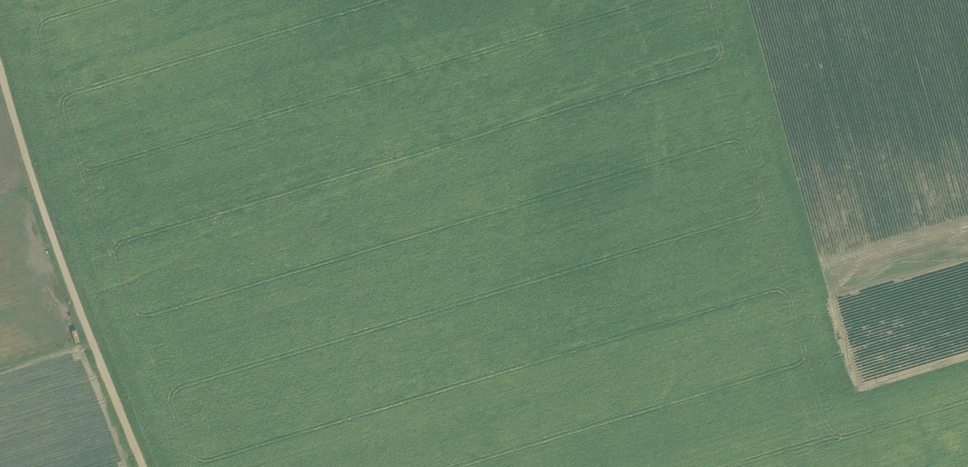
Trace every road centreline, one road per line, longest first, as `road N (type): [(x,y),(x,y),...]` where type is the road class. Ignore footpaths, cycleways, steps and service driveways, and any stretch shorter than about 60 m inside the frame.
road 1 (track): [(0,68),(53,239),(146,466)]

